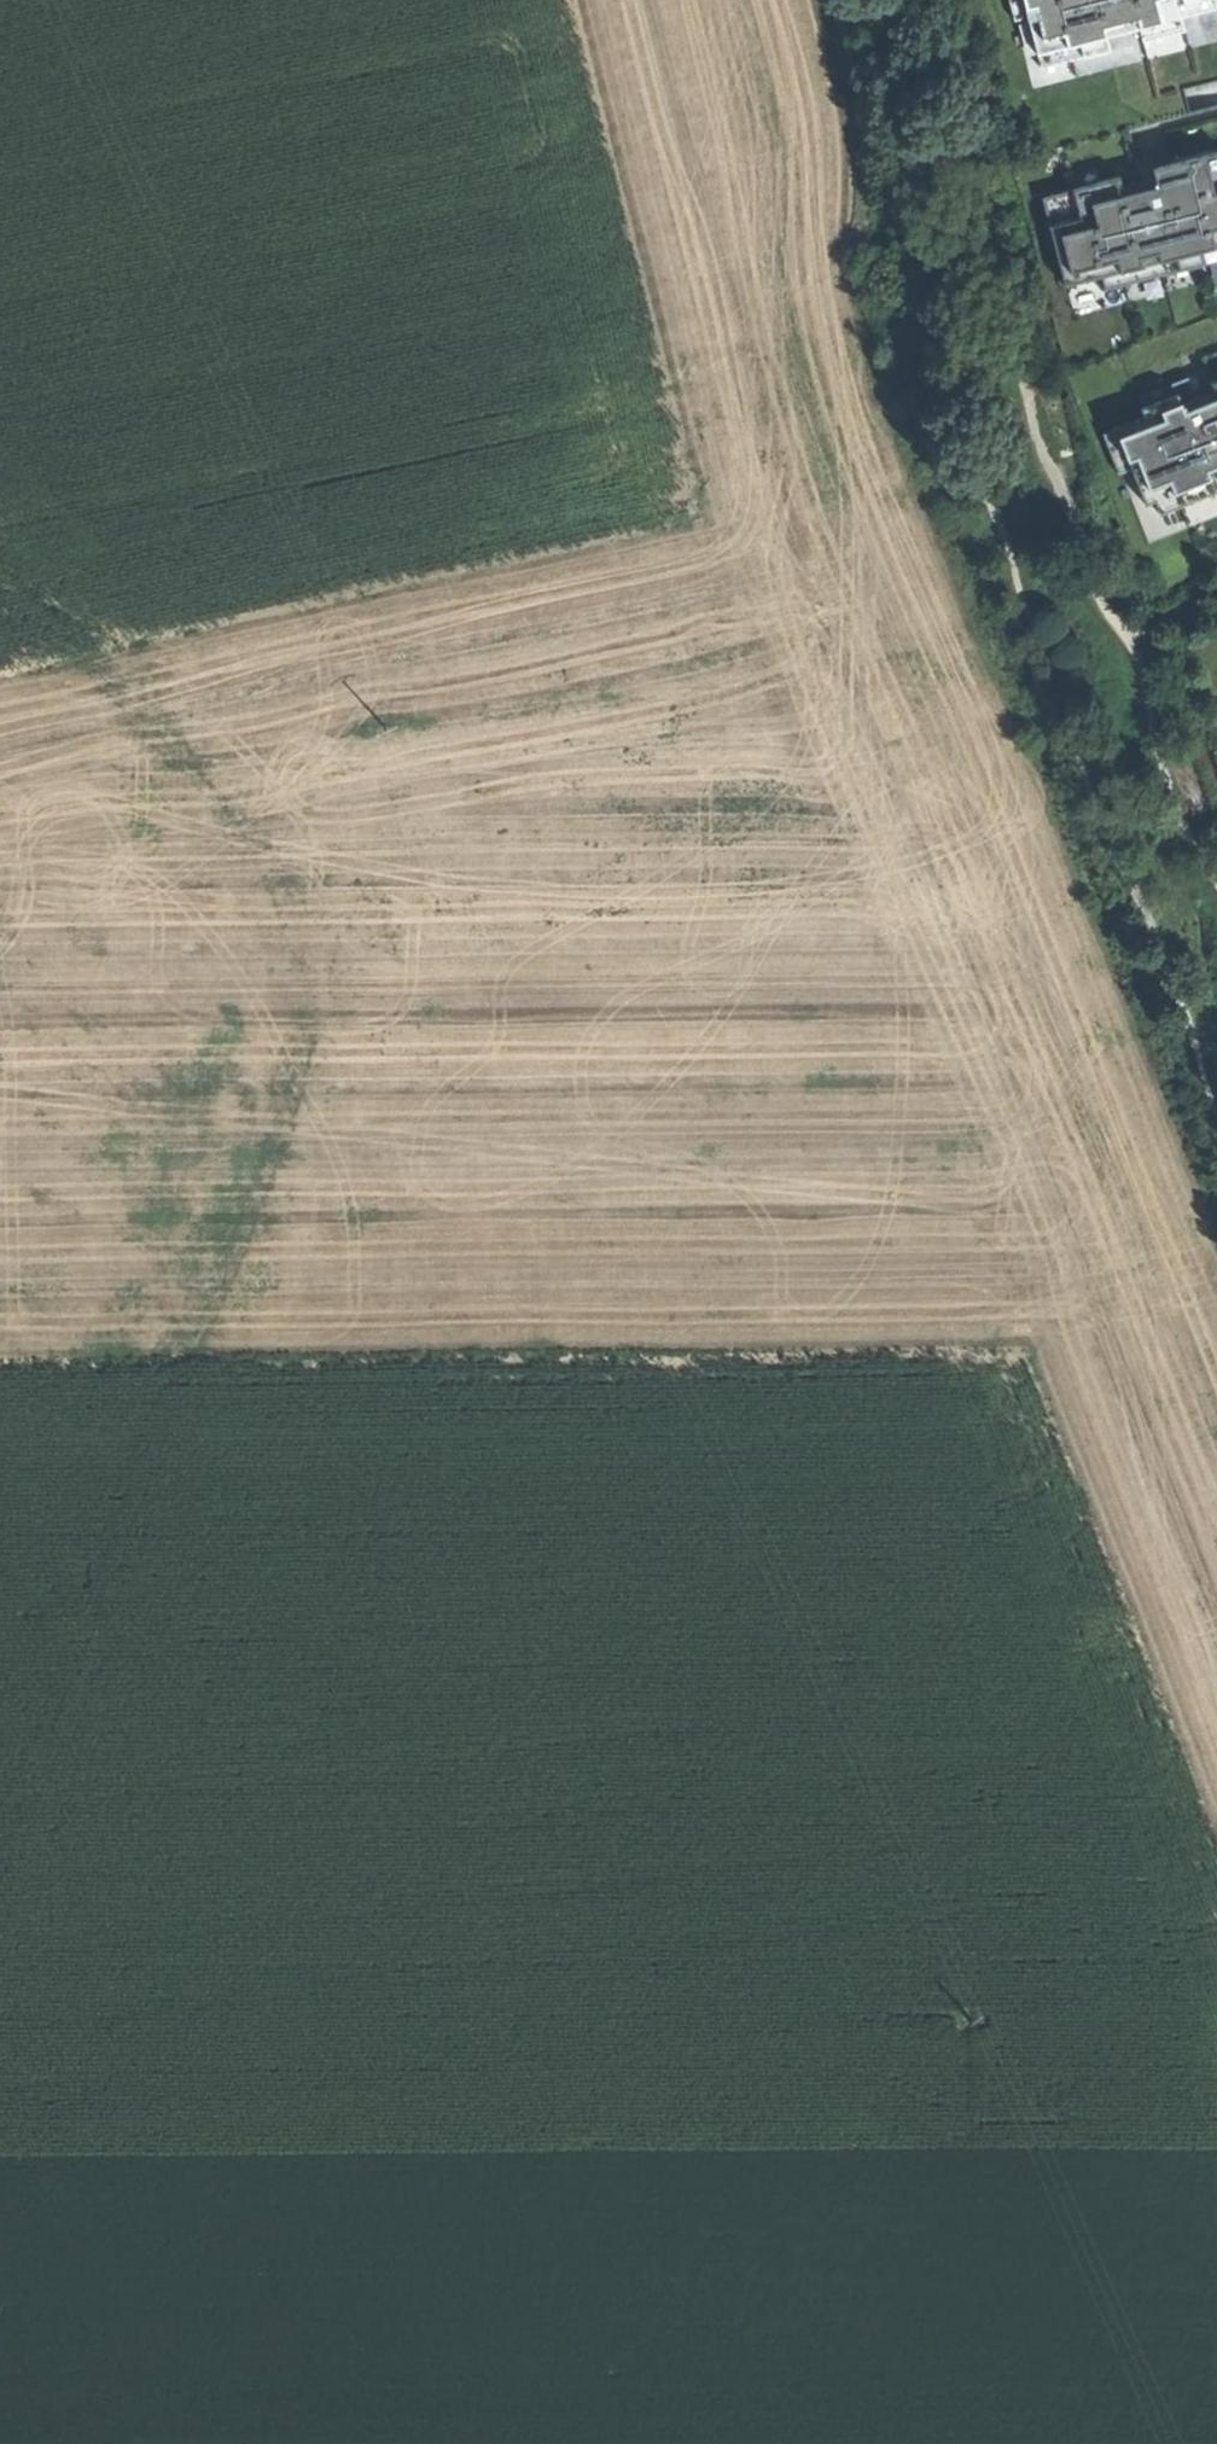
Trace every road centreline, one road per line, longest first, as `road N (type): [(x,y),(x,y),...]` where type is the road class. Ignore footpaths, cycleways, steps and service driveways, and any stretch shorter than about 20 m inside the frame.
road 1 (track): [(0,1863),(84,1623),(382,930),(0,570)]
road 2 (track): [(0,2128),(1216,1983)]

